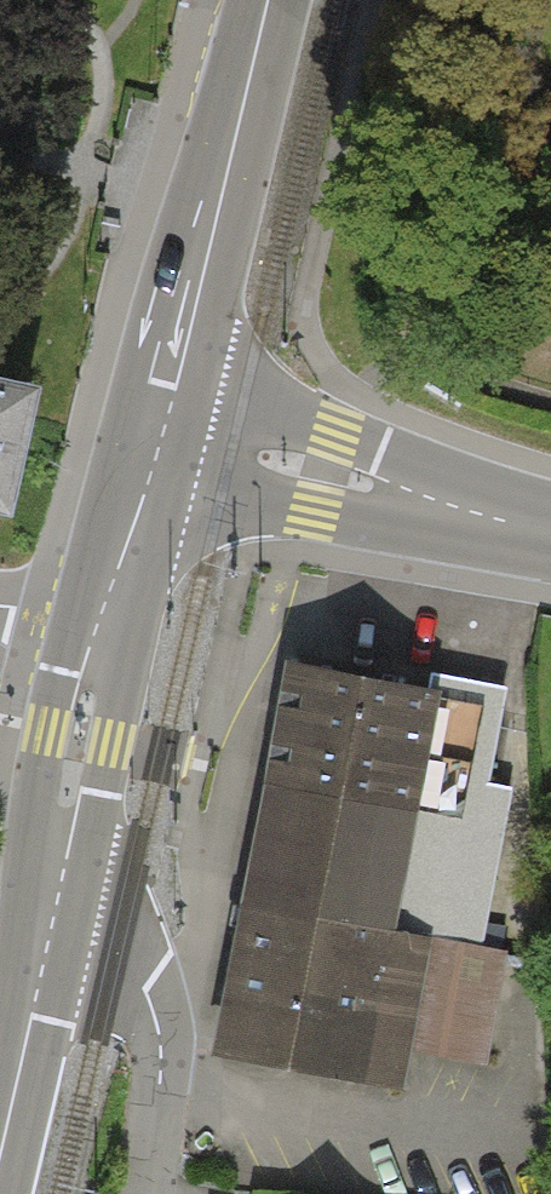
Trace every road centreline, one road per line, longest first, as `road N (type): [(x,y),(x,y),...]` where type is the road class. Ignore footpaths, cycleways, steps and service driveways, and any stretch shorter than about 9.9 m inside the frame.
road 1 (secondary): [(155,433),(265,0)]
road 2 (residential): [(550,533),(155,433)]
road 3 (secondary): [(48,941),(104,618)]
road 4 (residential): [(48,941),(113,952),(142,976),(161,1016),(149,1193)]
road 5 (secondary): [(0,1149),(48,941)]
road 6 (secondary): [(104,618),(155,433)]

